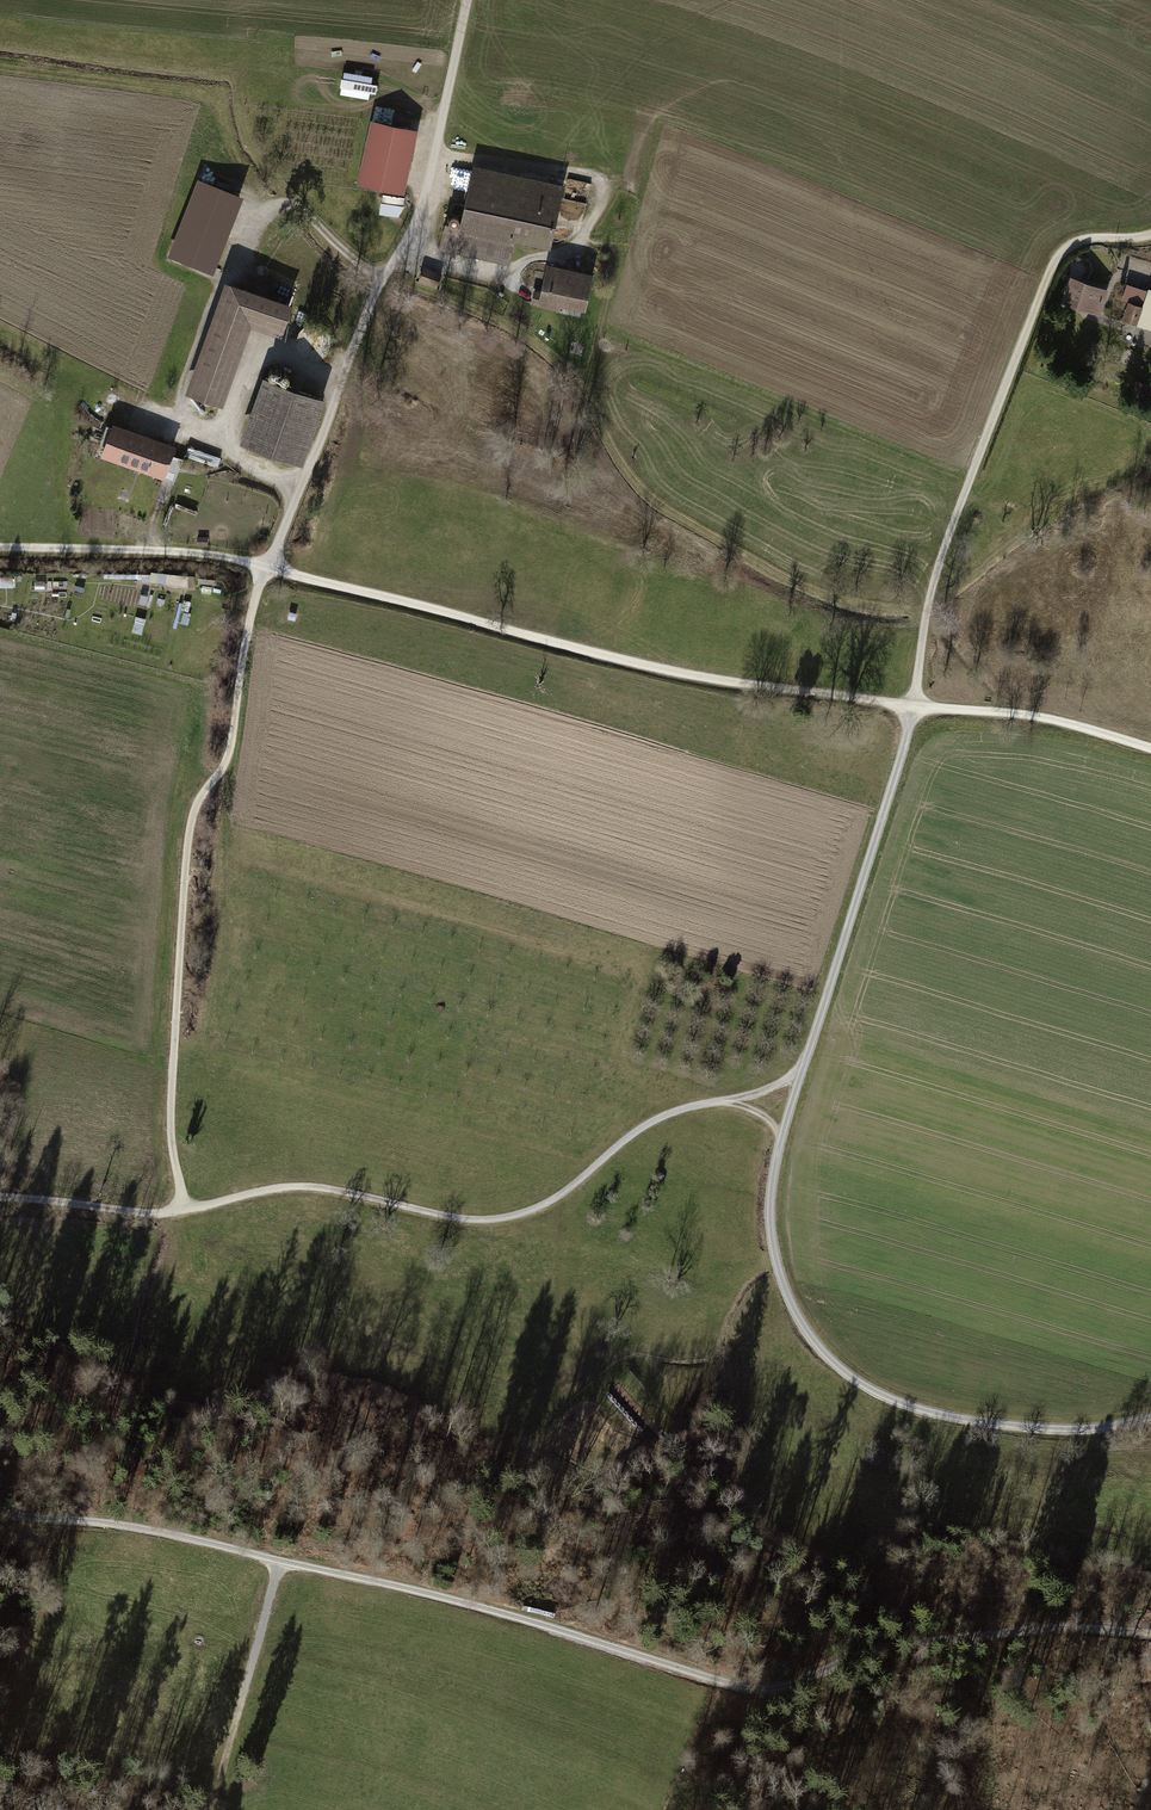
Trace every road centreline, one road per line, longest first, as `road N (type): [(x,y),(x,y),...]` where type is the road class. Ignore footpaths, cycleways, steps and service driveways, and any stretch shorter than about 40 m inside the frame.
road 1 (track): [(1150,1417),(1089,1427),(1008,1426),(917,1410),(856,1384),(798,1326),(768,1245),(773,1164),(908,732),(927,606),(946,542),(1057,258),(1082,238),(1150,237)]
road 2 (track): [(178,1209),(167,1132),(189,823),(231,733),(264,567),(372,299),(418,220),(468,0)]
road 3 (track): [(1150,747),(1042,718),(701,677),(205,554),(0,548)]
road 4 (track): [(280,1561),(479,1607),(722,1683),(771,1690),(862,1651),(1038,1629),(1150,1631)]
road 5 (track): [(0,1198),(151,1213),(318,1187),(492,1219),(542,1209),(642,1127),(771,1089),(805,1066)]
road 6 (track): [(927,606),(827,595),(678,519),(640,489),(617,457),(586,371)]
road 7 (track): [(0,1514),(120,1526),(280,1561)]
road 8 (track): [(215,1798),(280,1561)]
road 9 (track): [(379,286),(291,199),(277,202),(257,224),(246,268)]

